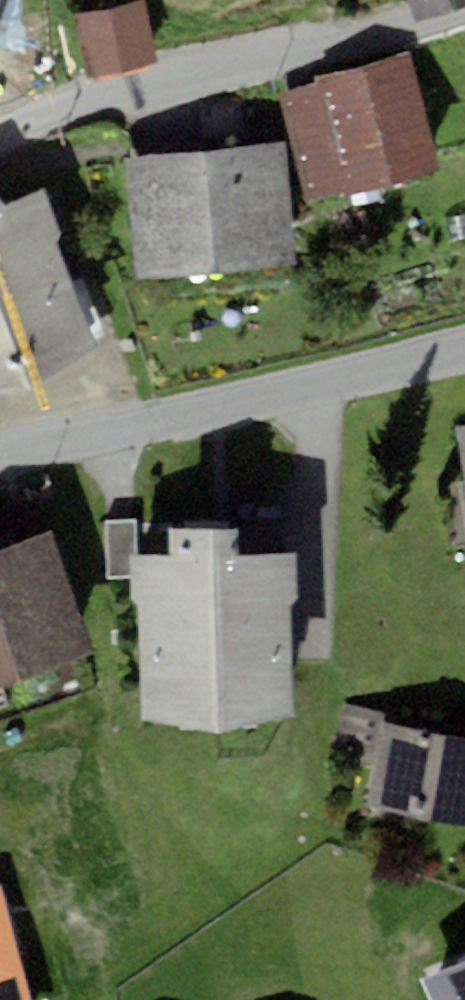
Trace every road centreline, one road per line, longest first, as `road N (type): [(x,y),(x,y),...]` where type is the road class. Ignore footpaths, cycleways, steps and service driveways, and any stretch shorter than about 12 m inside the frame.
road 1 (residential): [(0,139),(213,66),(464,6)]
road 2 (residential): [(0,452),(464,349)]

